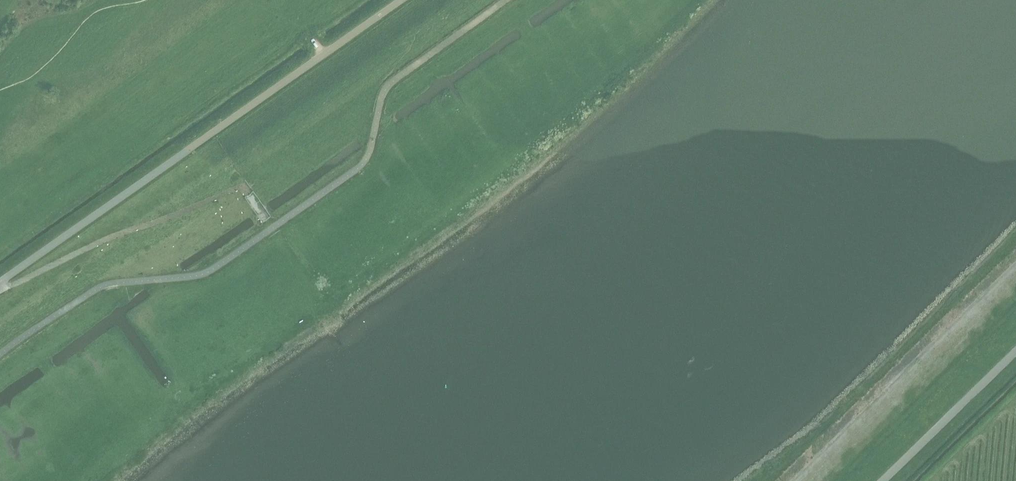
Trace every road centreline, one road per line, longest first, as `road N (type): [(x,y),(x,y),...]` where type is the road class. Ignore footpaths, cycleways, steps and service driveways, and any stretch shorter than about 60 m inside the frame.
road 1 (unclassified): [(0,287),(401,0)]
road 2 (track): [(271,229),(241,188),(0,288)]
road 3 (unclassified): [(883,480),(1015,351)]

